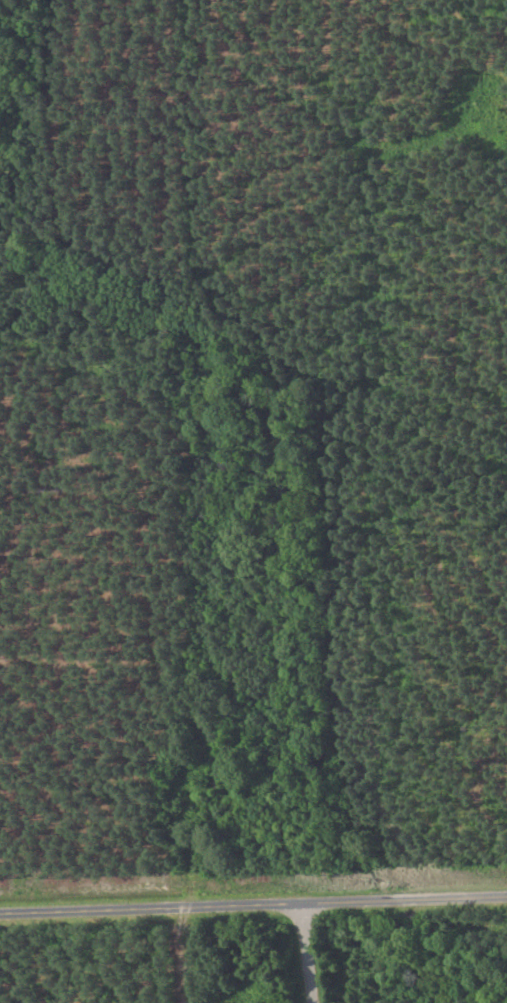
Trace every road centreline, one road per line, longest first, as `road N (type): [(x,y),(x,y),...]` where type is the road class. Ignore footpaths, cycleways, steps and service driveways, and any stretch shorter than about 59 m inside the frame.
road 1 (residential): [(0,915),(506,896)]

